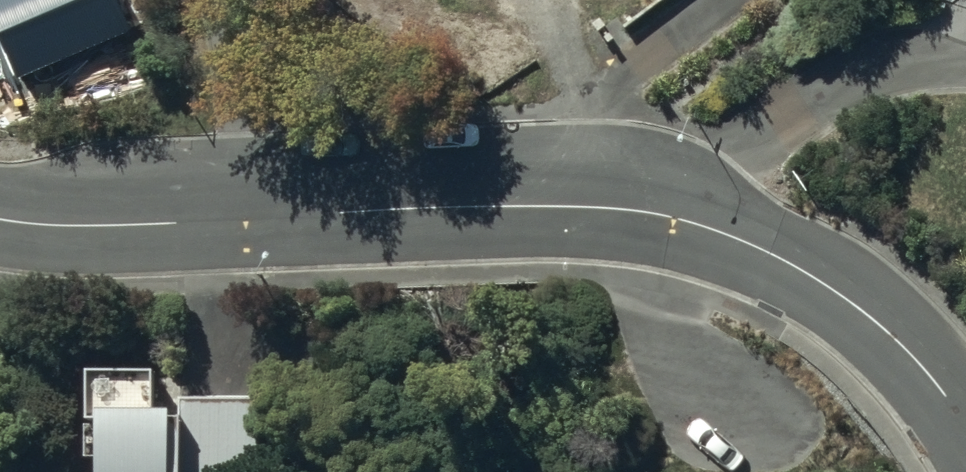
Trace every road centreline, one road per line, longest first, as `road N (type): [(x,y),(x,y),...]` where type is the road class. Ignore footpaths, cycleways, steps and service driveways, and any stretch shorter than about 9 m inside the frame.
road 1 (residential): [(631,209),(705,225),(824,285),(923,364),(965,426)]
road 2 (residential): [(965,77),(850,80),(781,113),(631,209)]
road 3 (residential): [(720,0),(475,205)]
road 4 (residential): [(0,215),(54,224),(249,214)]
road 5 (residential): [(249,214),(475,205)]
road 6 (residential): [(219,0),(249,214)]
road 7 (residential): [(475,205),(631,209)]

